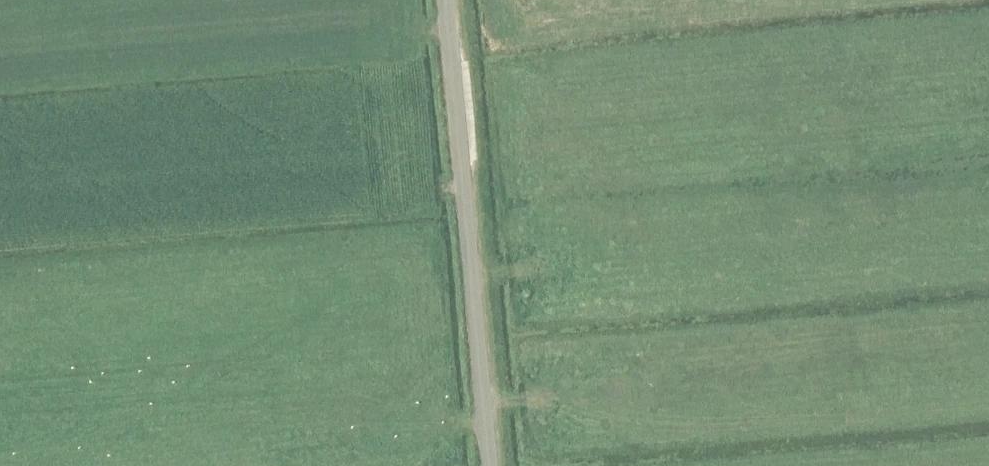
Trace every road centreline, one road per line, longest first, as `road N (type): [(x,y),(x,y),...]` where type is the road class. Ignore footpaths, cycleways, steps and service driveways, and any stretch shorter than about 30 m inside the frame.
road 1 (unclassified): [(489,465),(442,0)]

